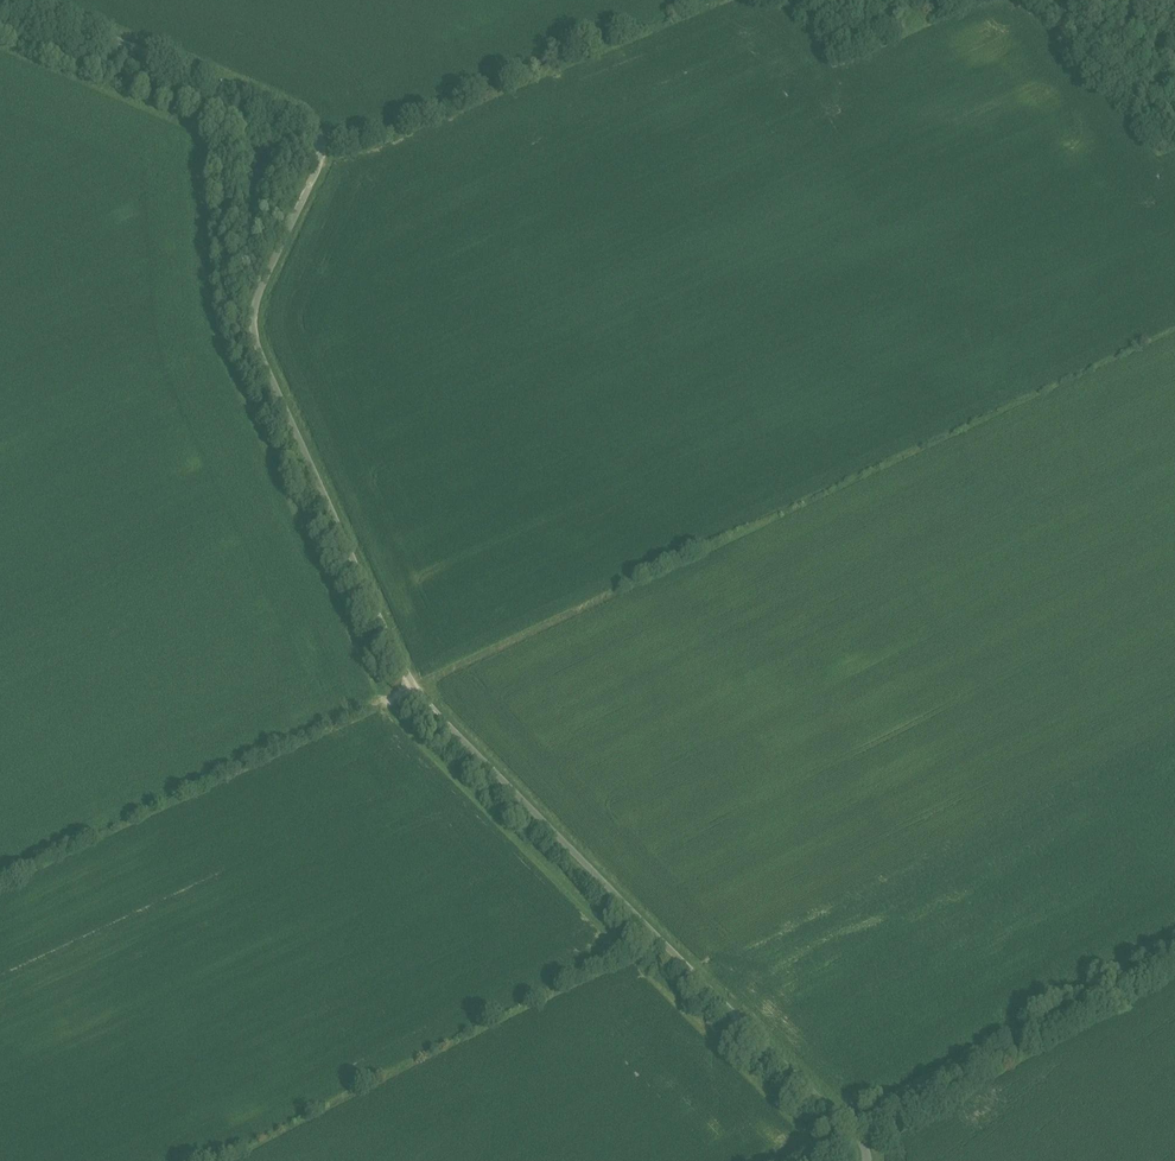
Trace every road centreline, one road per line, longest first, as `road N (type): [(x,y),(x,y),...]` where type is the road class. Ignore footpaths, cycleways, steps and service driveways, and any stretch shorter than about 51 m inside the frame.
road 1 (residential): [(867,1160),(848,1126),(628,914),(387,645),(263,382),(260,269),(299,183),(307,124),(7,0)]

